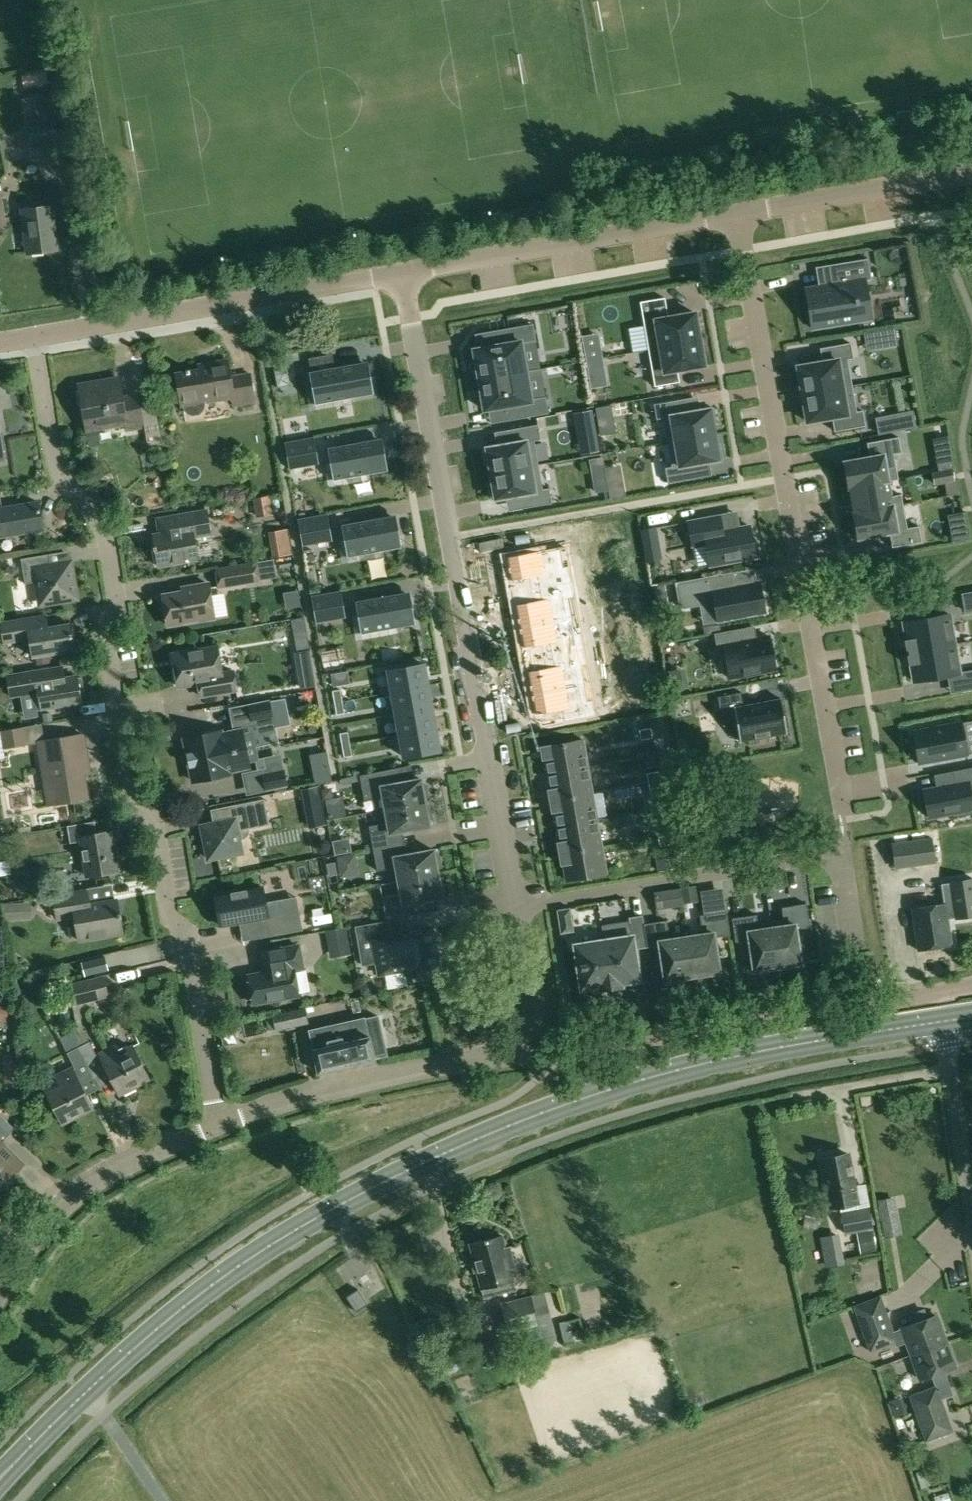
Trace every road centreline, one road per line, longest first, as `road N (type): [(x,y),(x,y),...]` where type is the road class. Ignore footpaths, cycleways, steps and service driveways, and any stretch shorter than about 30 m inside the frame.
road 1 (primary): [(65,1411),(157,1328),(263,1249),(446,1152),(662,1074),(944,1021)]
road 2 (residential): [(216,1126),(187,931),(170,918),(151,810),(131,791),(105,635),(120,613),(108,545),(57,465),(34,338)]
road 3 (residential): [(516,906),(401,275)]
road 4 (residential): [(740,218),(841,813)]
road 5 (residential): [(971,987),(854,1012),(535,1052)]
road 6 (residential): [(34,338),(401,275)]
road 7 (residential): [(401,275),(740,218)]
road 8 (residential): [(535,1052),(325,1089),(216,1126)]
road 9 (residential): [(216,1126),(83,1189),(42,1229),(0,1290)]
road 10 (residential): [(690,878),(840,853),(857,953)]
road 11 (residential): [(740,218),(971,173)]
road 12 (unclassified): [(971,1221),(944,1021)]
road 13 (residential): [(516,906),(690,878)]
road 14 (residential): [(661,720),(690,878)]
road 15 (residential): [(535,1052),(516,906)]

